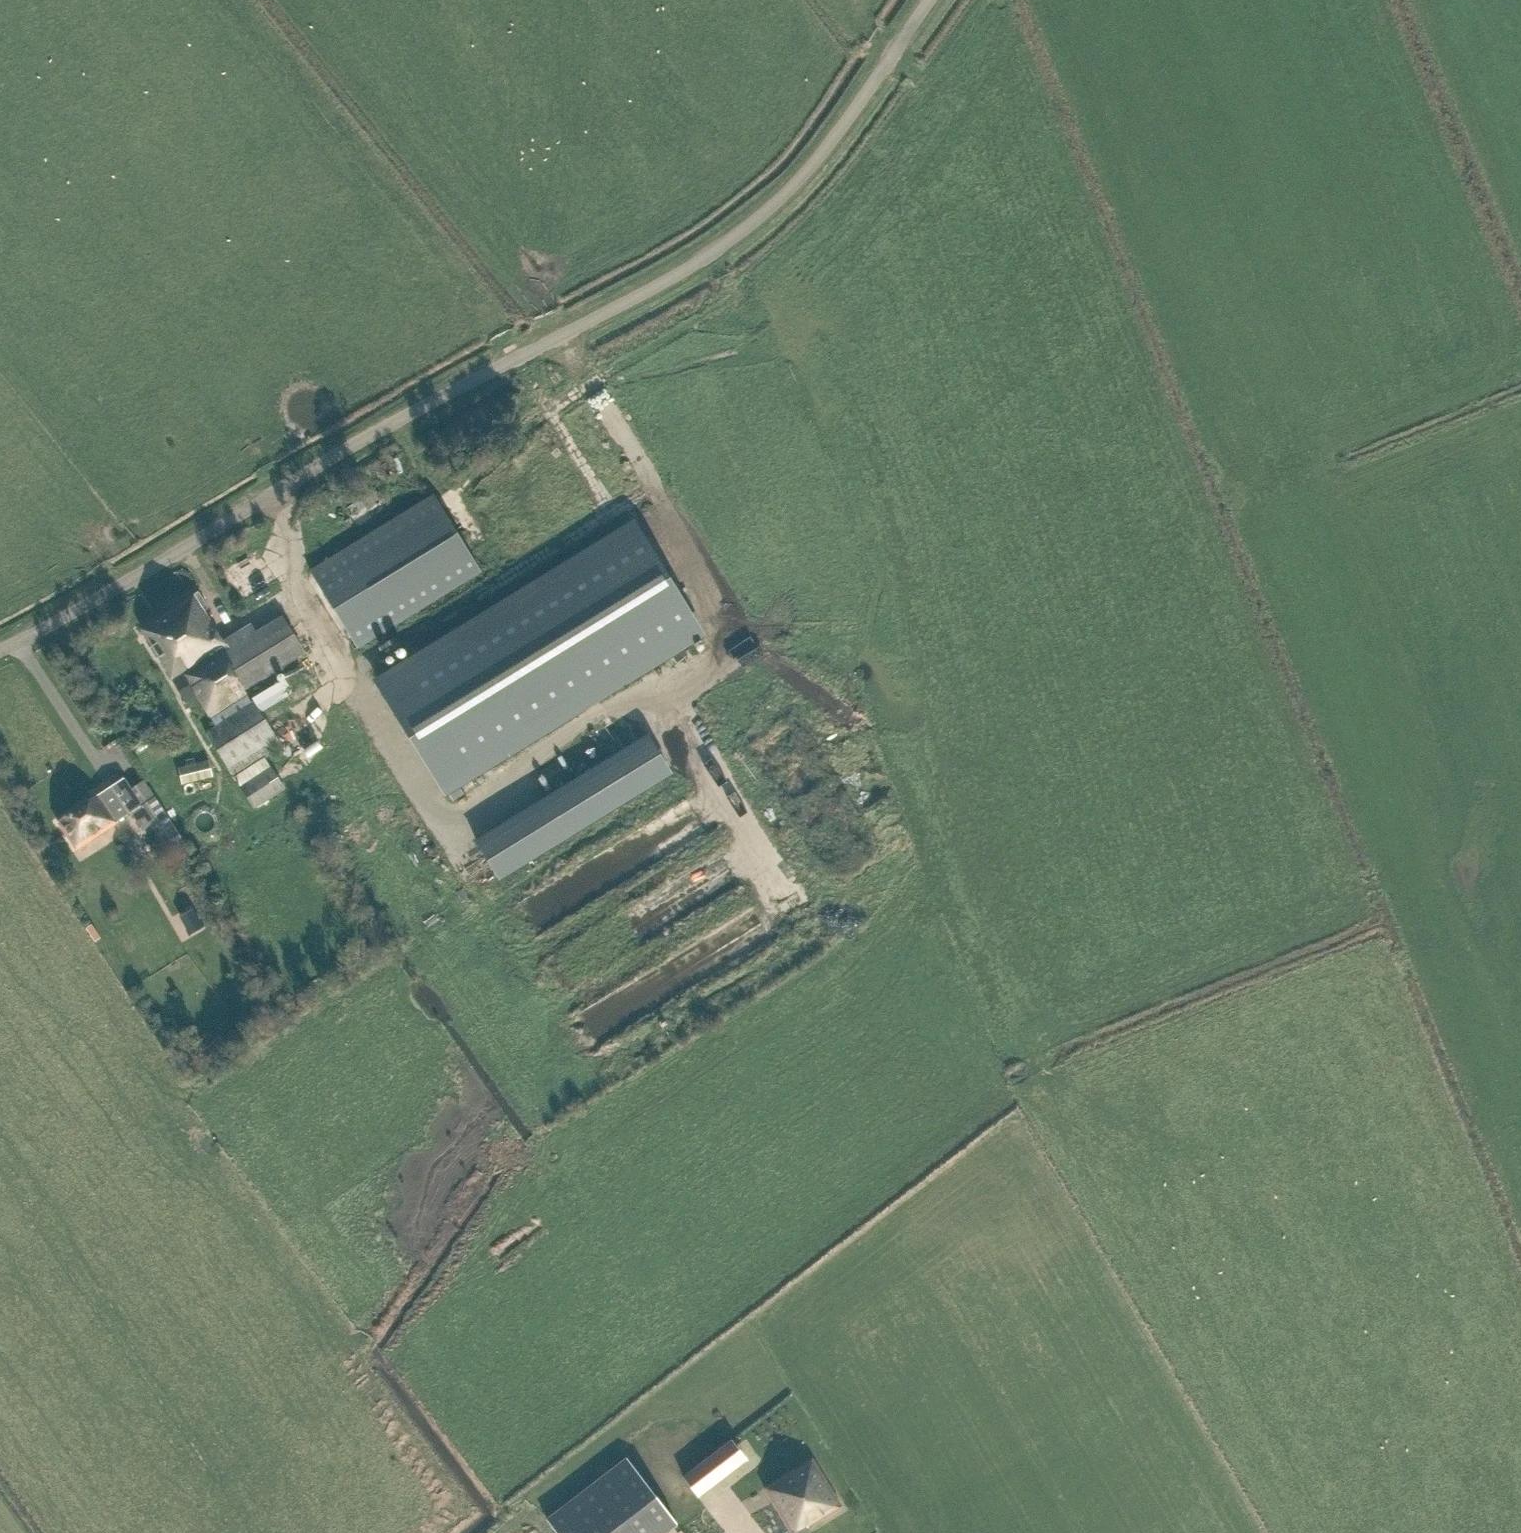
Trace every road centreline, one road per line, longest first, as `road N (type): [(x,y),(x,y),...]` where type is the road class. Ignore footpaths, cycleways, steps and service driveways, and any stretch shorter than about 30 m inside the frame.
road 1 (unclassified): [(0,649),(340,452),(652,289),(739,232),(847,120),(931,0)]

